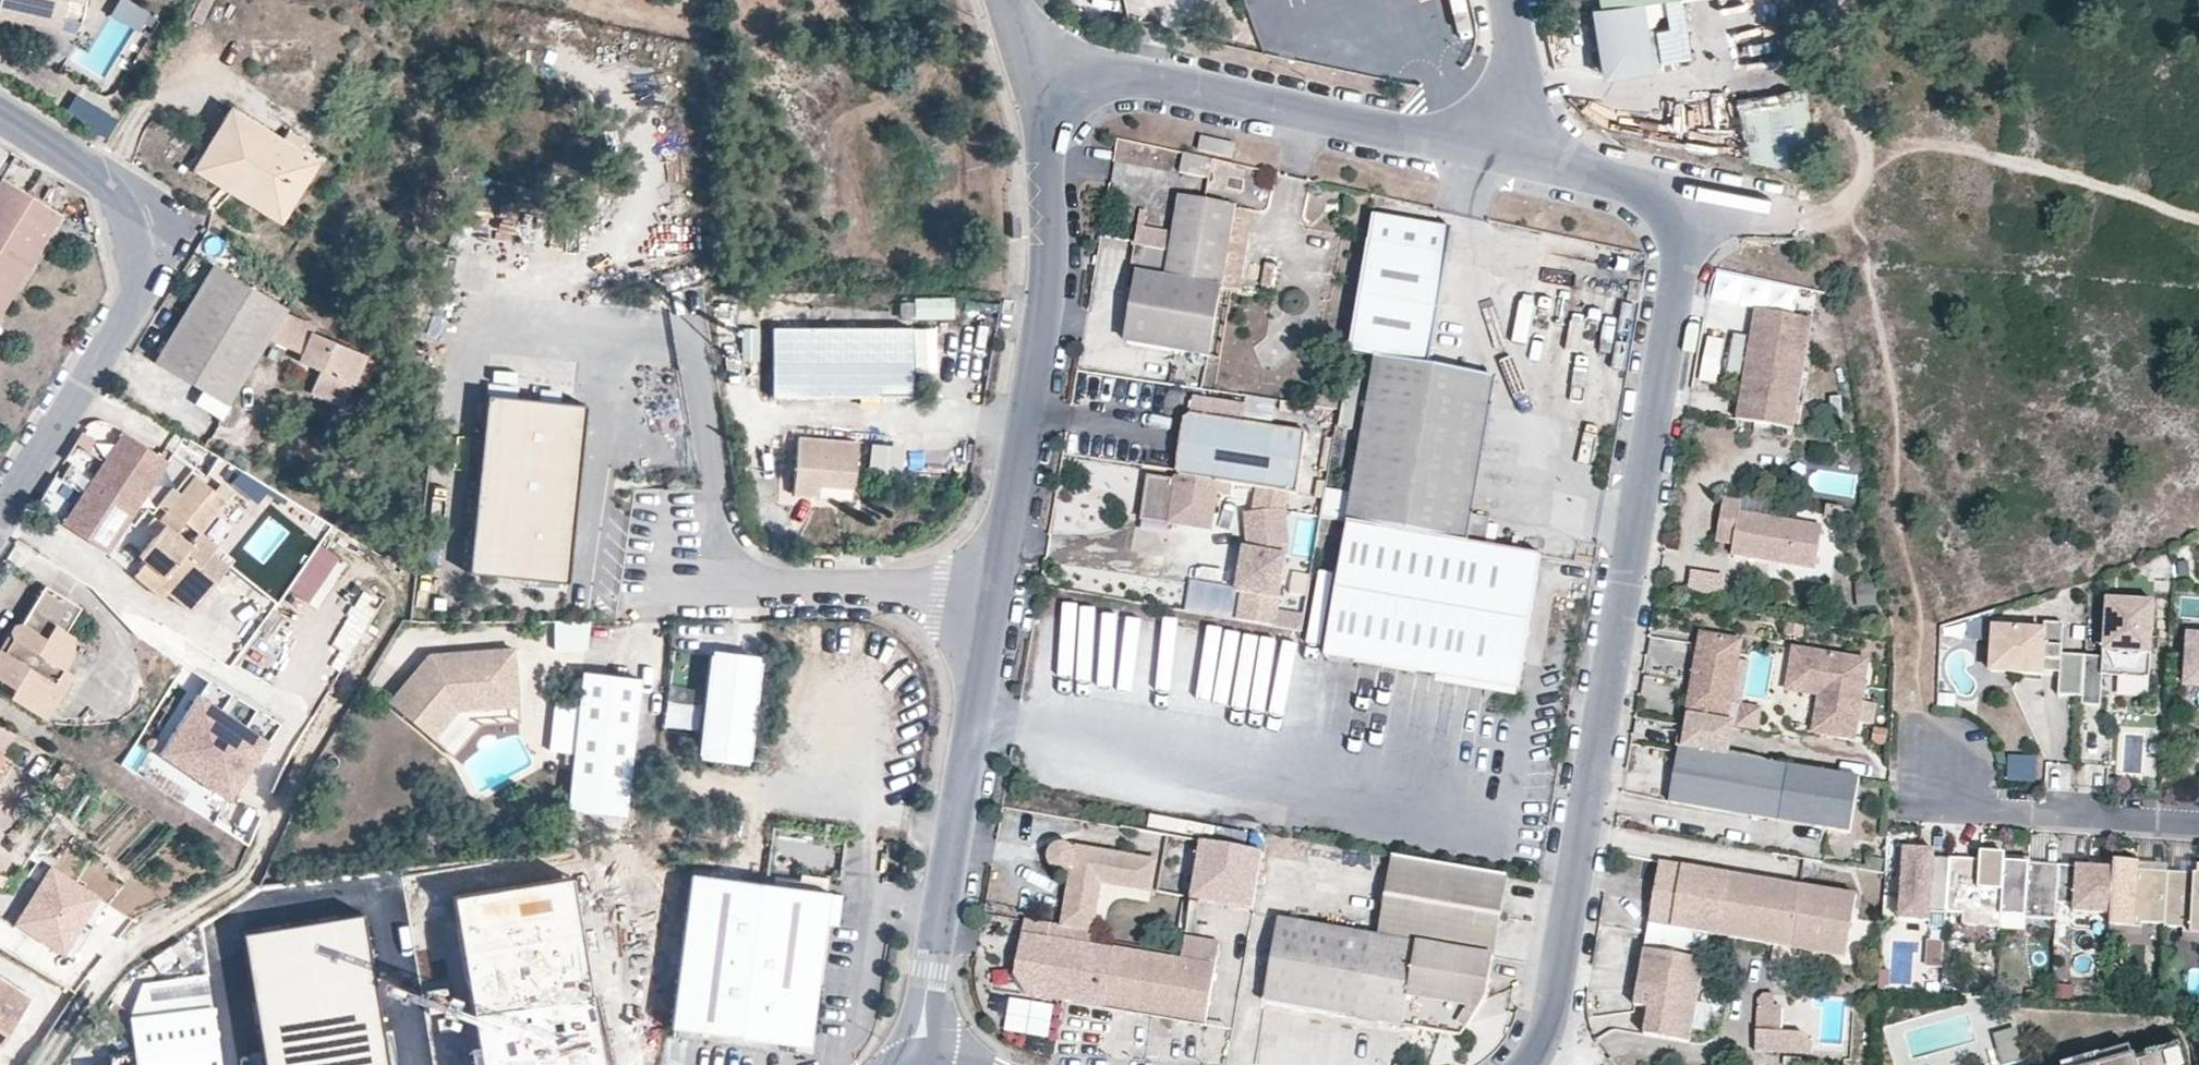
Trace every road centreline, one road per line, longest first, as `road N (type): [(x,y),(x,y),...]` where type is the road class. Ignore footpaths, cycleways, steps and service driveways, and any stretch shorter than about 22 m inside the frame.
road 1 (residential): [(1520,1064),(1547,1014),(1686,280),(1685,219)]
road 2 (residential): [(994,601),(1050,261),(1034,83)]
road 3 (residential): [(908,1064),(921,1030),(994,601)]
road 4 (residential): [(1493,161),(1140,81),(1080,76),(1034,83)]
road 5 (residential): [(0,512),(177,226)]
road 6 (residential): [(994,601),(672,580)]
road 7 (residential): [(1940,768),(2000,813),(2198,825)]
road 8 (track): [(1812,218),(1839,219),(1872,183),(1874,155),(1849,82),(1855,0)]
road 9 (residential): [(0,114),(177,226)]
road 10 (residential): [(1685,219),(1657,195),(1493,161)]
road 11 (residential): [(1504,0),(1515,55),(1493,161)]
road 12 (residential): [(1685,219),(1714,211),(1812,218)]

